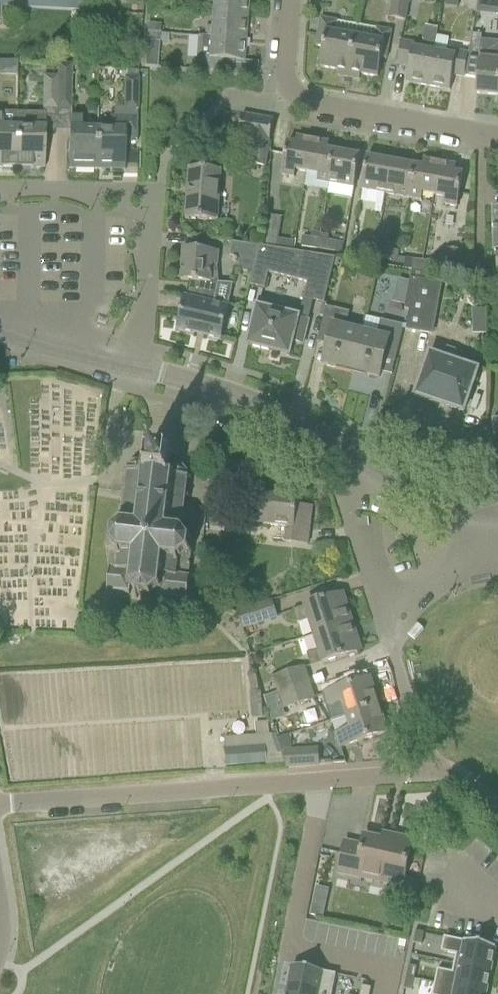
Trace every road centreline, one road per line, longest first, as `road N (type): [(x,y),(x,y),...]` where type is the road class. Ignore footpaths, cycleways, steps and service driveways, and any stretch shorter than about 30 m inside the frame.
road 1 (residential): [(127,367),(143,328),(152,193),(0,190)]
road 2 (residential): [(319,780),(0,805)]
road 3 (unclassified): [(291,0),(291,91),(310,103),(497,137)]
road 4 (residential): [(319,780),(291,951),(387,973),(383,993)]
road 5 (tertiary): [(369,466),(256,404),(127,367)]
road 6 (residential): [(379,616),(344,509),(369,466)]
road 7 (residential): [(428,770),(379,616)]
road 8 (residential): [(379,616),(434,580),(472,537),(483,508)]
road 9 (tertiary): [(127,367),(0,334)]
road 10 (tertiary): [(483,508),(439,499),(369,466)]

